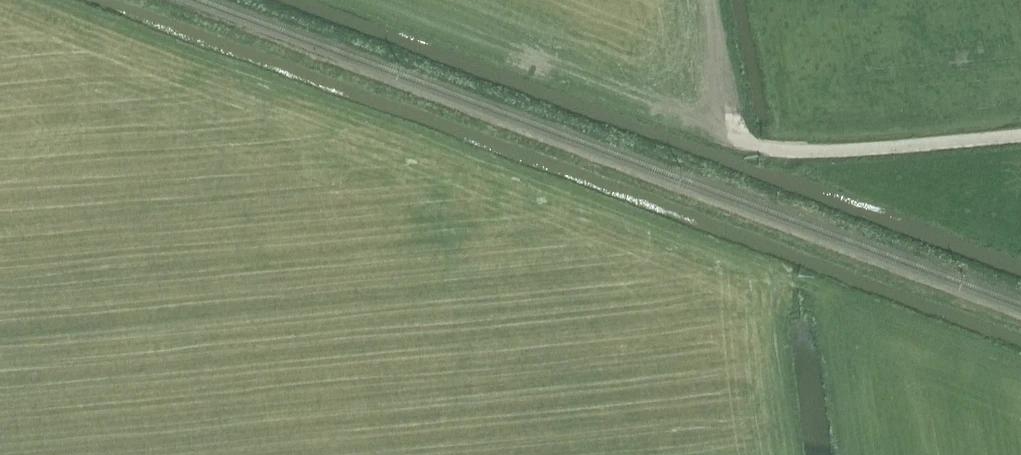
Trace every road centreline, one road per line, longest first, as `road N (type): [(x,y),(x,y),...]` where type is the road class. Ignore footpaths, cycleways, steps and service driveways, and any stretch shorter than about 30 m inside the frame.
road 1 (track): [(732,101),(741,134),(774,150),(1020,135)]

